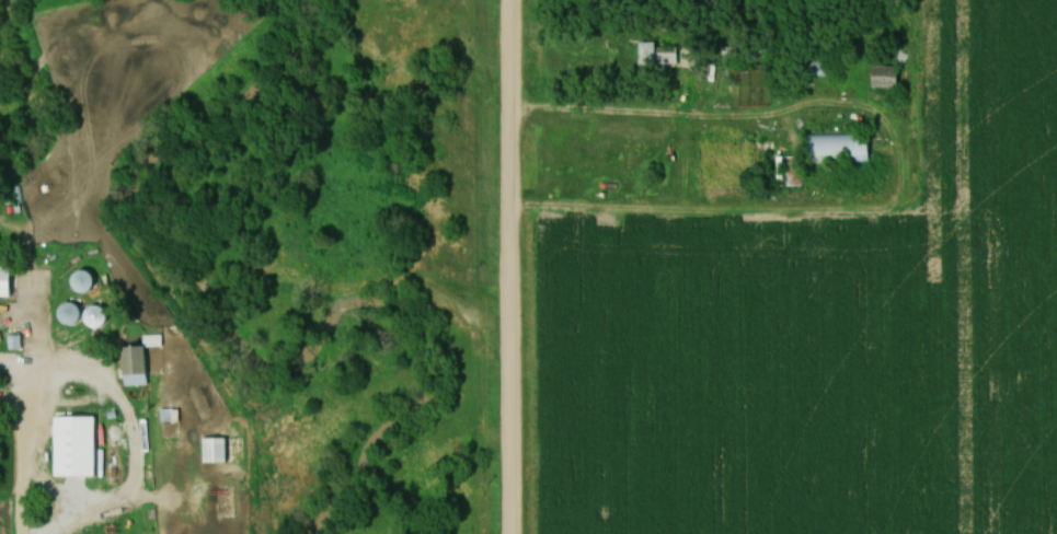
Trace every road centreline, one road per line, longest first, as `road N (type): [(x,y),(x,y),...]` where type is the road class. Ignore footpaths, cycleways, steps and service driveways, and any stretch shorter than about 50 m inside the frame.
road 1 (residential): [(505,533),(505,0)]

